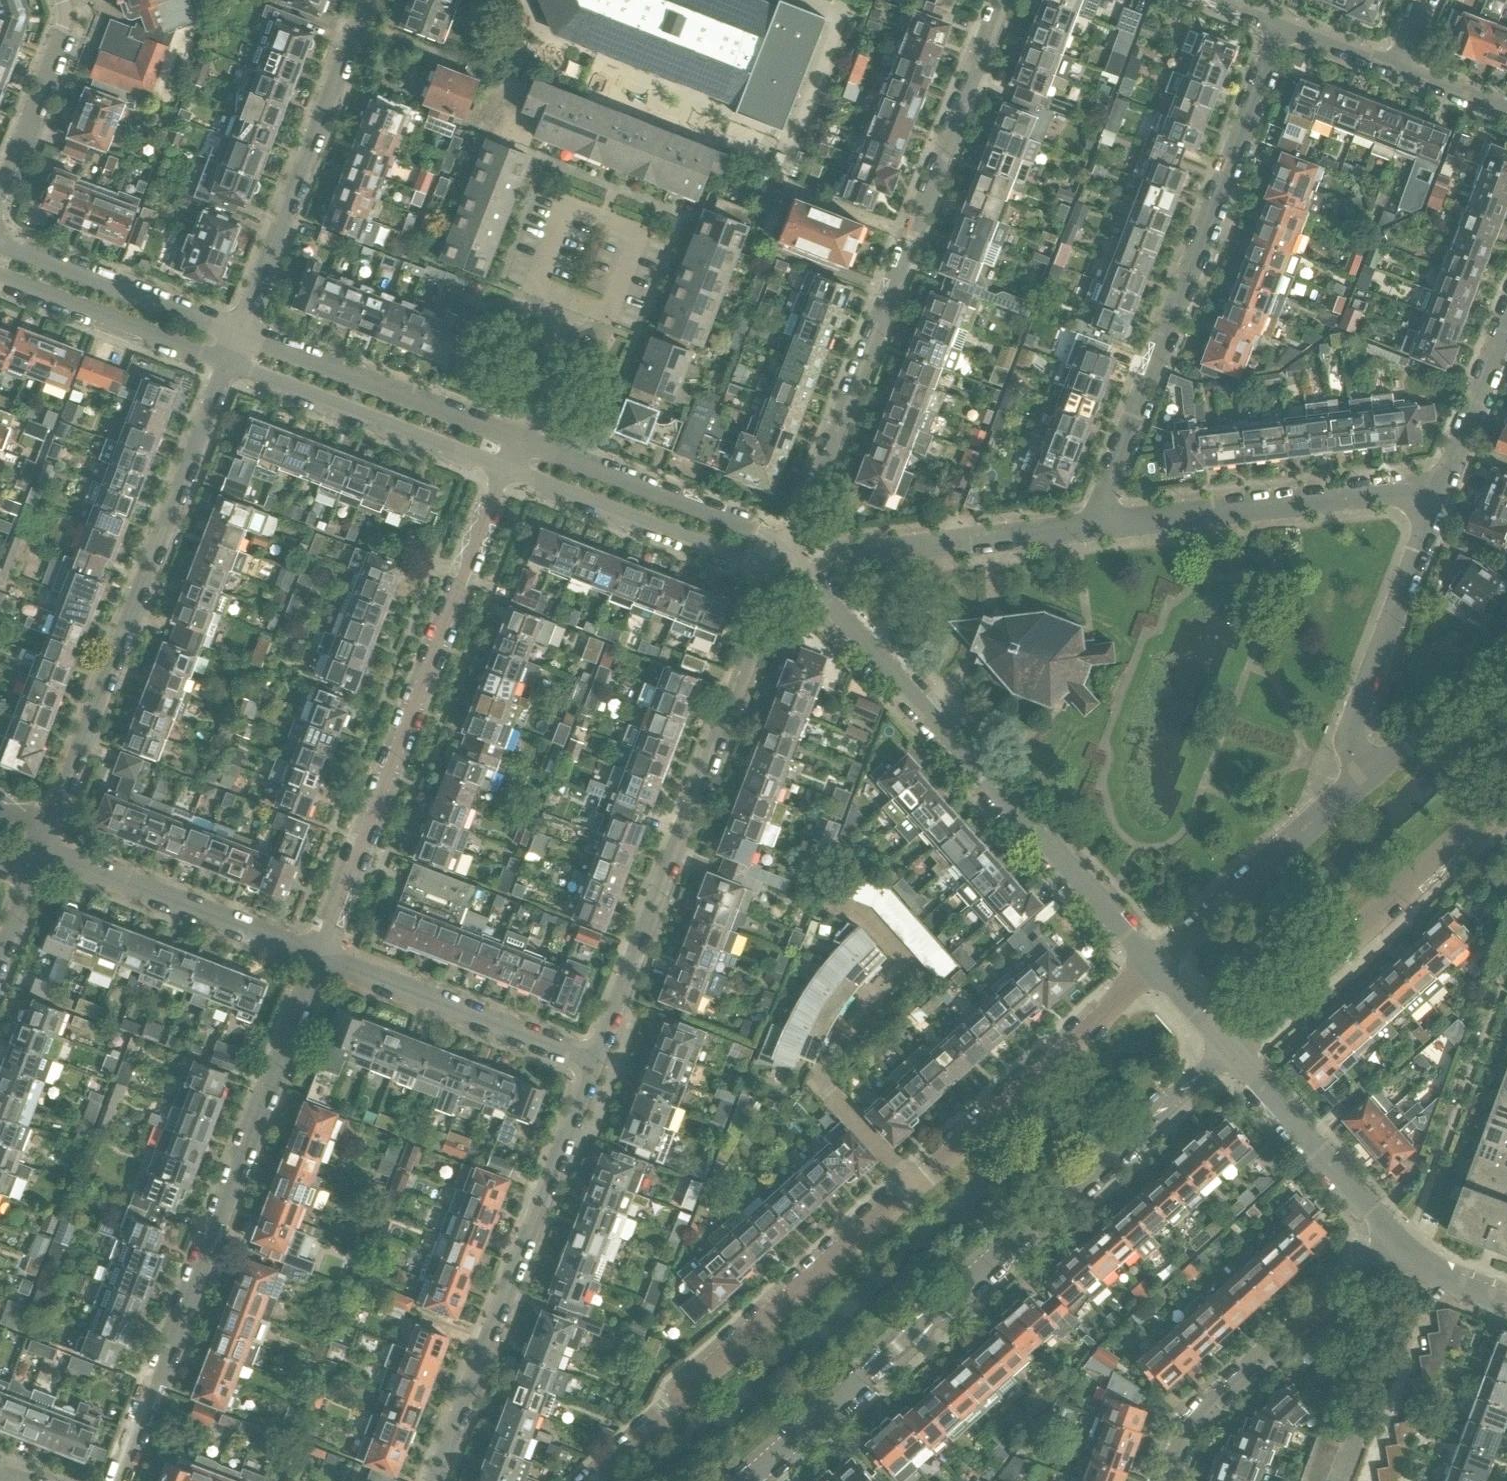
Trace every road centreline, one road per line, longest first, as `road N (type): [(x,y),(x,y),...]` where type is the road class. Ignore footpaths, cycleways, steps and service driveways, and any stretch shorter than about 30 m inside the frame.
road 1 (residential): [(747,1480),(1229,1046)]
road 2 (residential): [(788,559),(1003,0)]
road 3 (residential): [(321,956),(128,1480)]
road 4 (residential): [(1154,965),(788,559)]
road 5 (residential): [(788,559),(593,1062)]
road 6 (residential): [(1095,519),(1283,24)]
road 7 (residential): [(46,853),(229,363)]
road 8 (residential): [(321,956),(502,469)]
road 9 (residential): [(431,1480),(593,1062)]
road 10 (residential): [(588,1480),(914,1187)]
road 11 (residential): [(914,1187),(821,1072),(901,960),(867,917),(829,903)]
road 12 (residential): [(1229,1046),(1506,799)]
road 13 (residential): [(369,0),(241,332)]
road 14 (residential): [(1095,519),(1443,485)]
road 15 (residential): [(1166,1480),(1185,1429),(1398,1238)]
road 16 (residential): [(914,1187),(1154,965)]
road 17 (residential): [(1374,772),(1353,744),(1355,709),(1443,485)]
road 18 (residential): [(788,559),(770,533),(515,436)]
road 19 (residential): [(502,469),(753,562),(788,559)]
road 20 (residential): [(321,956),(46,853)]
road 21 (residential): [(515,436),(241,332)]
road 22 (residential): [(229,363),(502,469)]
road 23 (residential): [(1154,965),(1374,772)]
road 24 (residential): [(593,1062),(321,956)]
road 25 (residential): [(569,300),(597,310),(611,306),(636,242),(630,231),(574,209),(562,214),(540,288)]
road 26 (residential): [(241,332),(0,240)]
road 27 (residential): [(1398,1238),(1229,1046)]
road 28 (residential): [(0,275),(229,363)]
road 29 (residential): [(872,541),(1095,519)]
road 30 (residential): [(0,192),(70,25),(67,0)]
road 31 (residential): [(1374,772),(1506,654)]
road 32 (residential): [(1443,485),(1506,326)]
road 33 (residential): [(569,300),(515,436)]
road 34 (residential): [(1506,1304),(1436,1275),(1398,1238)]
road 35 (residential): [(46,853),(0,972)]
road 36 (residential): [(1283,24),(1396,66)]

